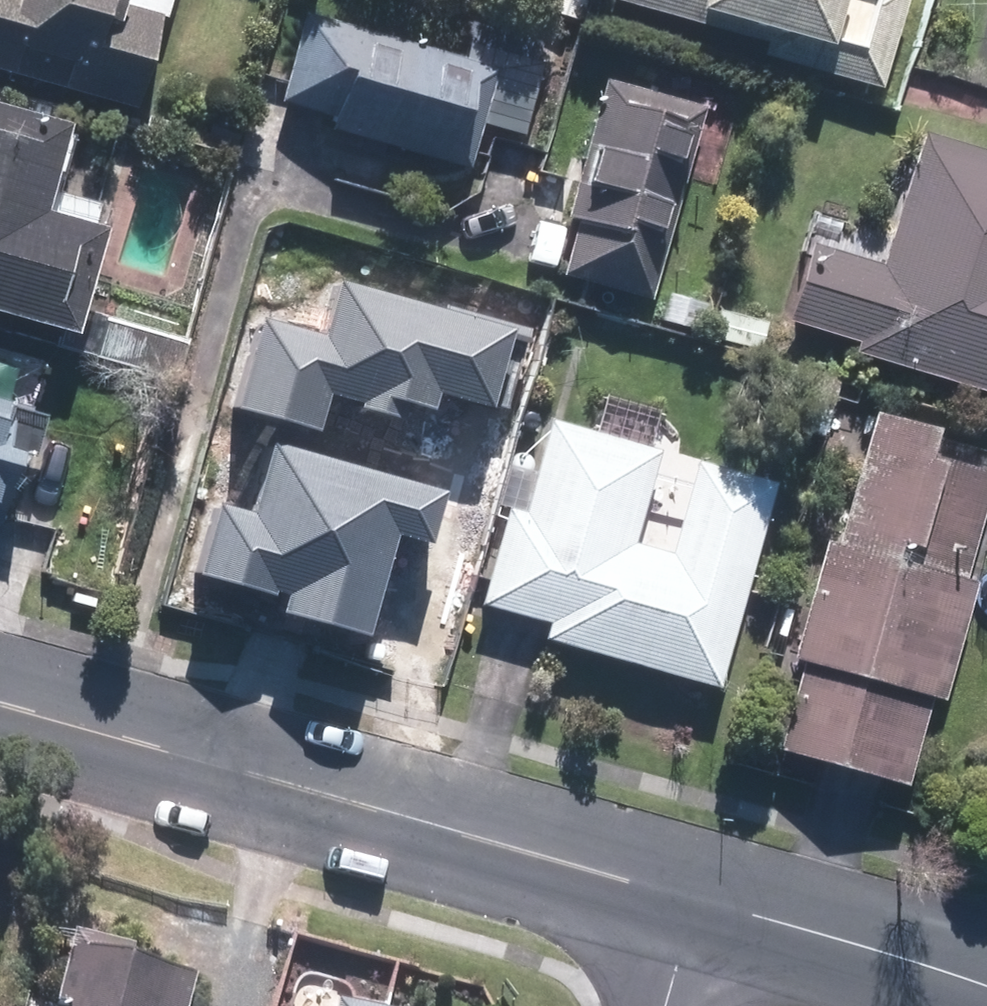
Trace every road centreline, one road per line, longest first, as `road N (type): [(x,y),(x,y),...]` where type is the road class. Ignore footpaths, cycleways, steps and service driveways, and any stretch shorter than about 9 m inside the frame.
road 1 (tertiary): [(0,695),(694,897)]
road 2 (tertiary): [(694,897),(986,993)]

